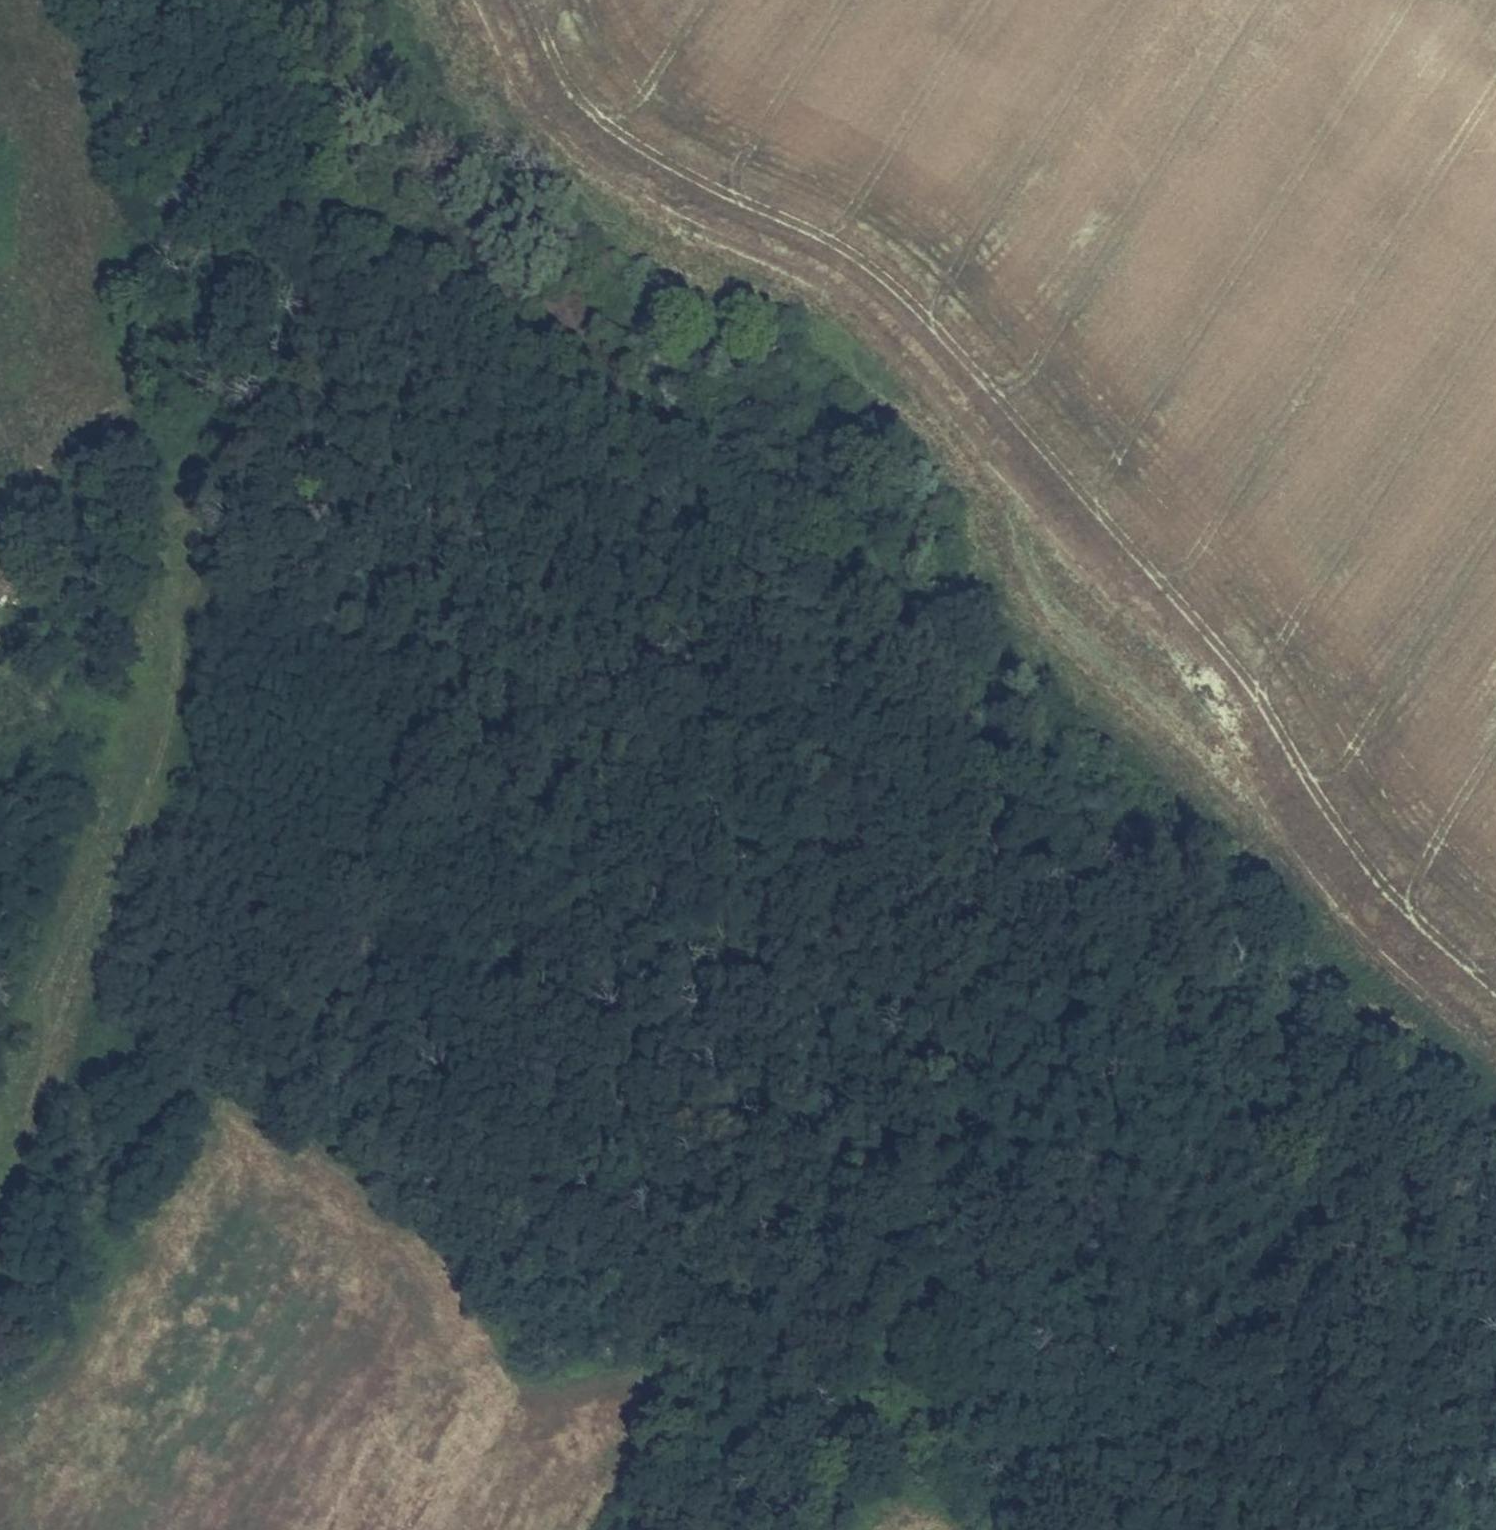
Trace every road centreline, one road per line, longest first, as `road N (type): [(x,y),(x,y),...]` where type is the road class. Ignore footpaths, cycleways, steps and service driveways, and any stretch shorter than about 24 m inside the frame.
road 1 (track): [(0,1230),(155,787),(238,355),(123,0)]

